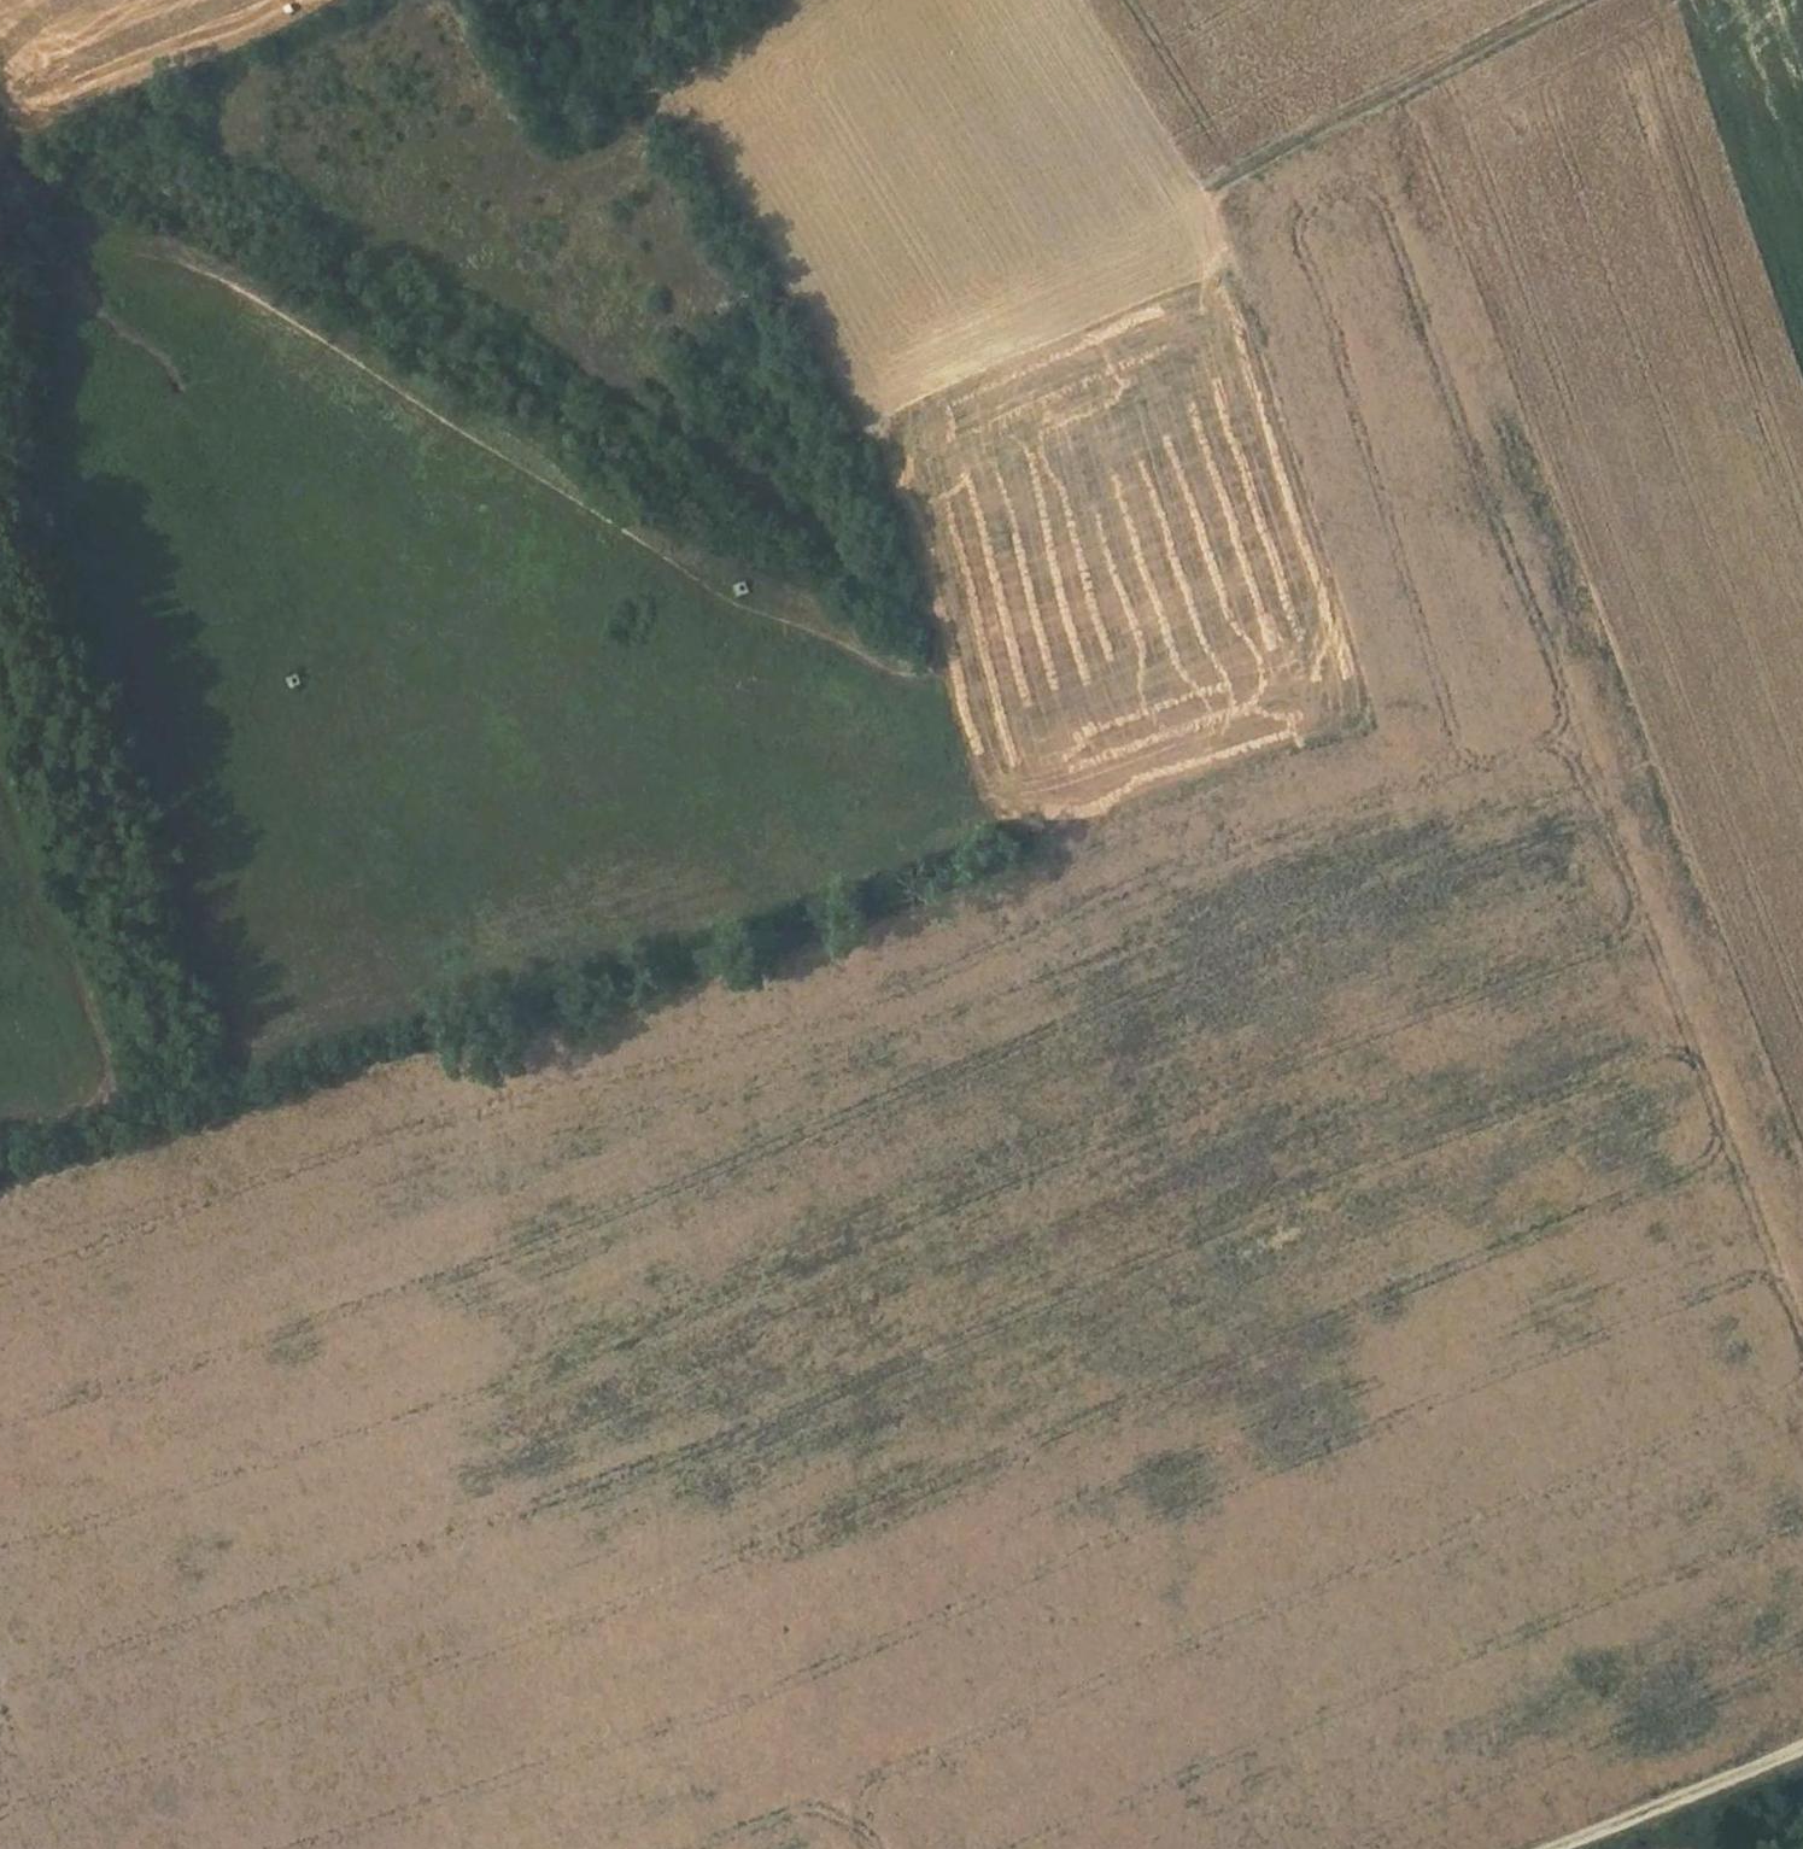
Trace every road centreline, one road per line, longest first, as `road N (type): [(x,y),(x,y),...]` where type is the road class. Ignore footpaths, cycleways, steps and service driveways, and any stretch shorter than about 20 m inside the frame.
road 1 (track): [(1571,0),(1213,184)]
road 2 (track): [(1560,1848),(1802,1746)]

